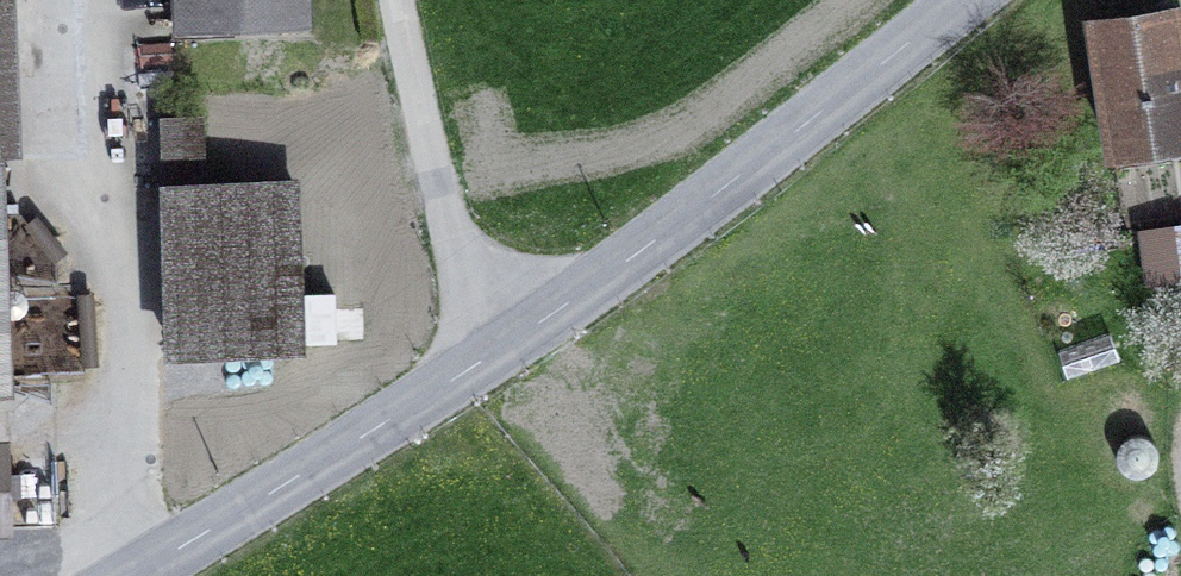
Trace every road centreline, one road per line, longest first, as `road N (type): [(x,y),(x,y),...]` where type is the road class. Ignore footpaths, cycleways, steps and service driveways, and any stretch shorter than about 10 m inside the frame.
road 1 (tertiary): [(962,0),(649,245),(130,575)]

